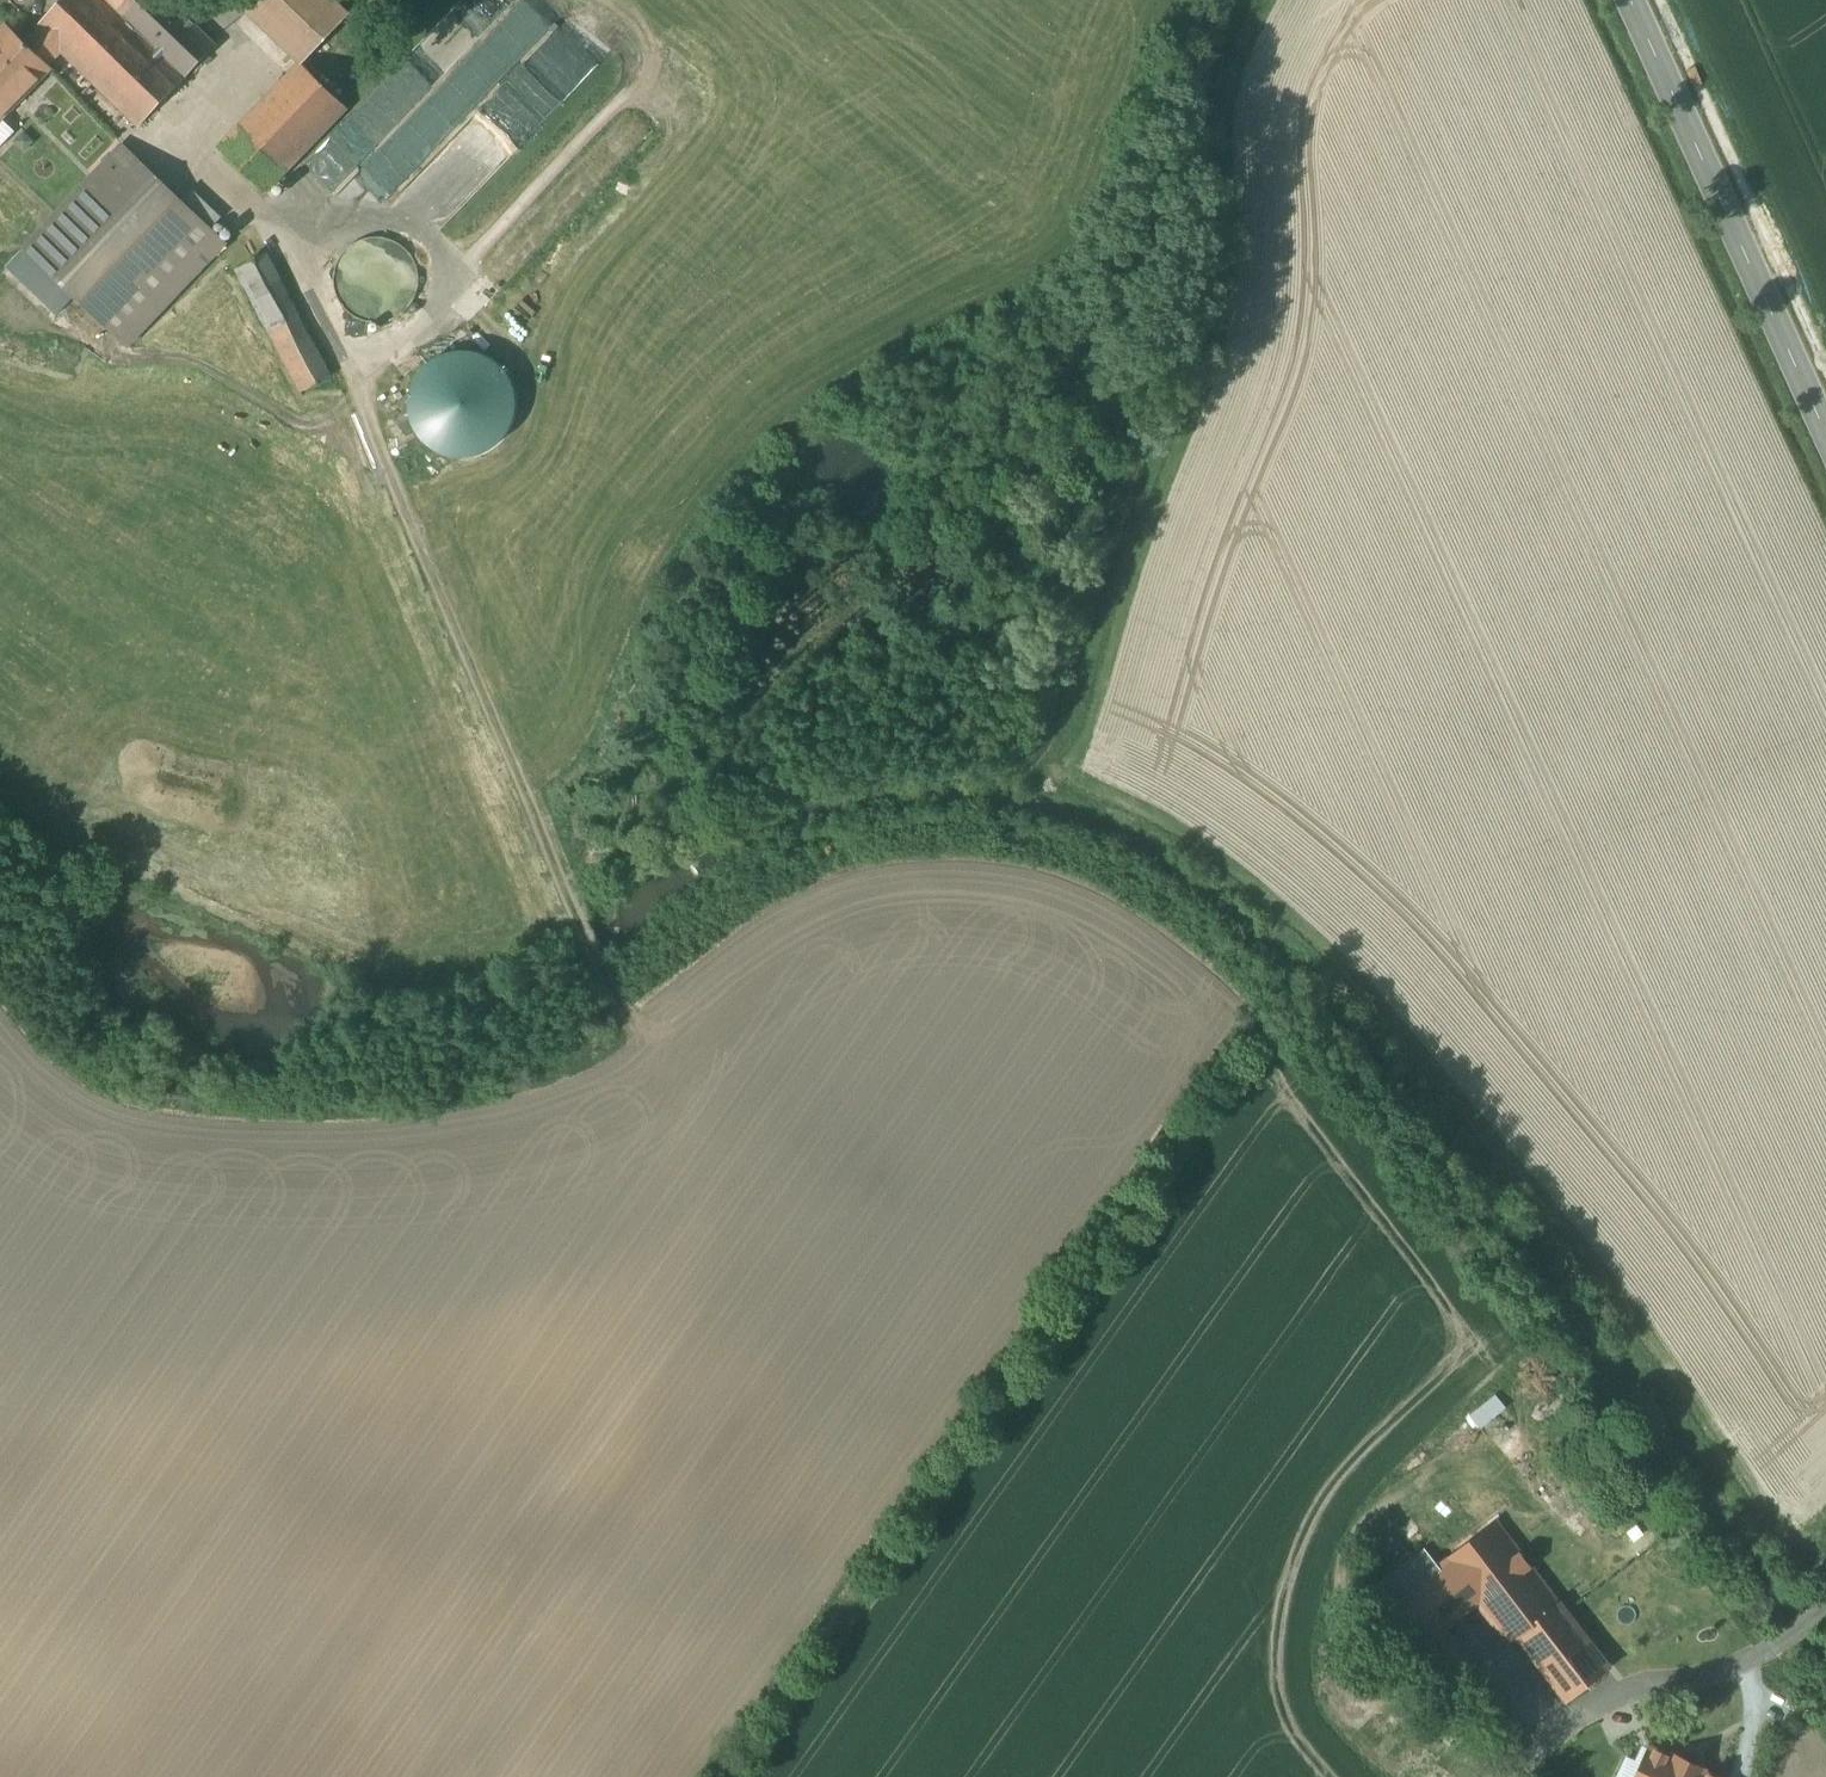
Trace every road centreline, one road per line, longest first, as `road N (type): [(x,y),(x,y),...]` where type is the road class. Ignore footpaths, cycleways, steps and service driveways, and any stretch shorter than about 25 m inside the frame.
road 1 (track): [(284,239),(596,961)]
road 2 (secondary): [(1631,0),(1825,435)]

